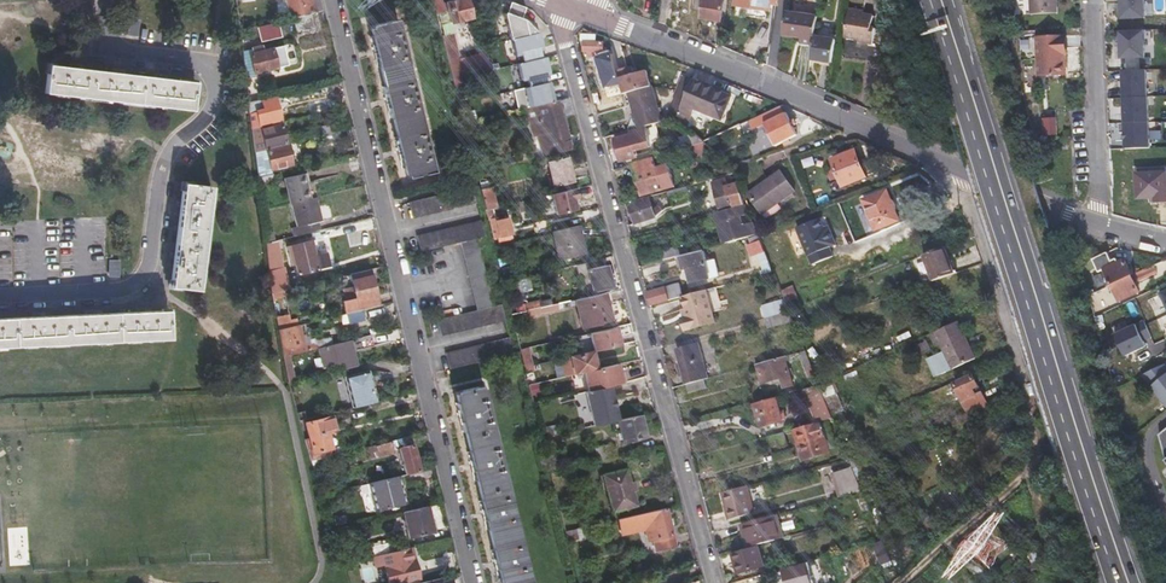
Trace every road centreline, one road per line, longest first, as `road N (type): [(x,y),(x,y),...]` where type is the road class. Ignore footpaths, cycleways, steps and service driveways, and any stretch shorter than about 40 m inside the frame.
road 1 (primary): [(1138,582),(945,0)]
road 2 (residential): [(555,1),(714,582)]
road 3 (residential): [(338,0),(474,582)]
road 4 (primary): [(929,0),(1103,554)]
road 5 (residential): [(0,300),(139,286),(150,265),(162,166),(215,97),(209,63),(100,48),(103,0)]
road 6 (residential): [(1101,225),(631,31)]
road 7 (track): [(952,167),(985,242),(1067,527)]
road 8 (residential): [(1101,225),(1093,0)]
road 9 (track): [(1045,447),(1024,478),(907,582)]

